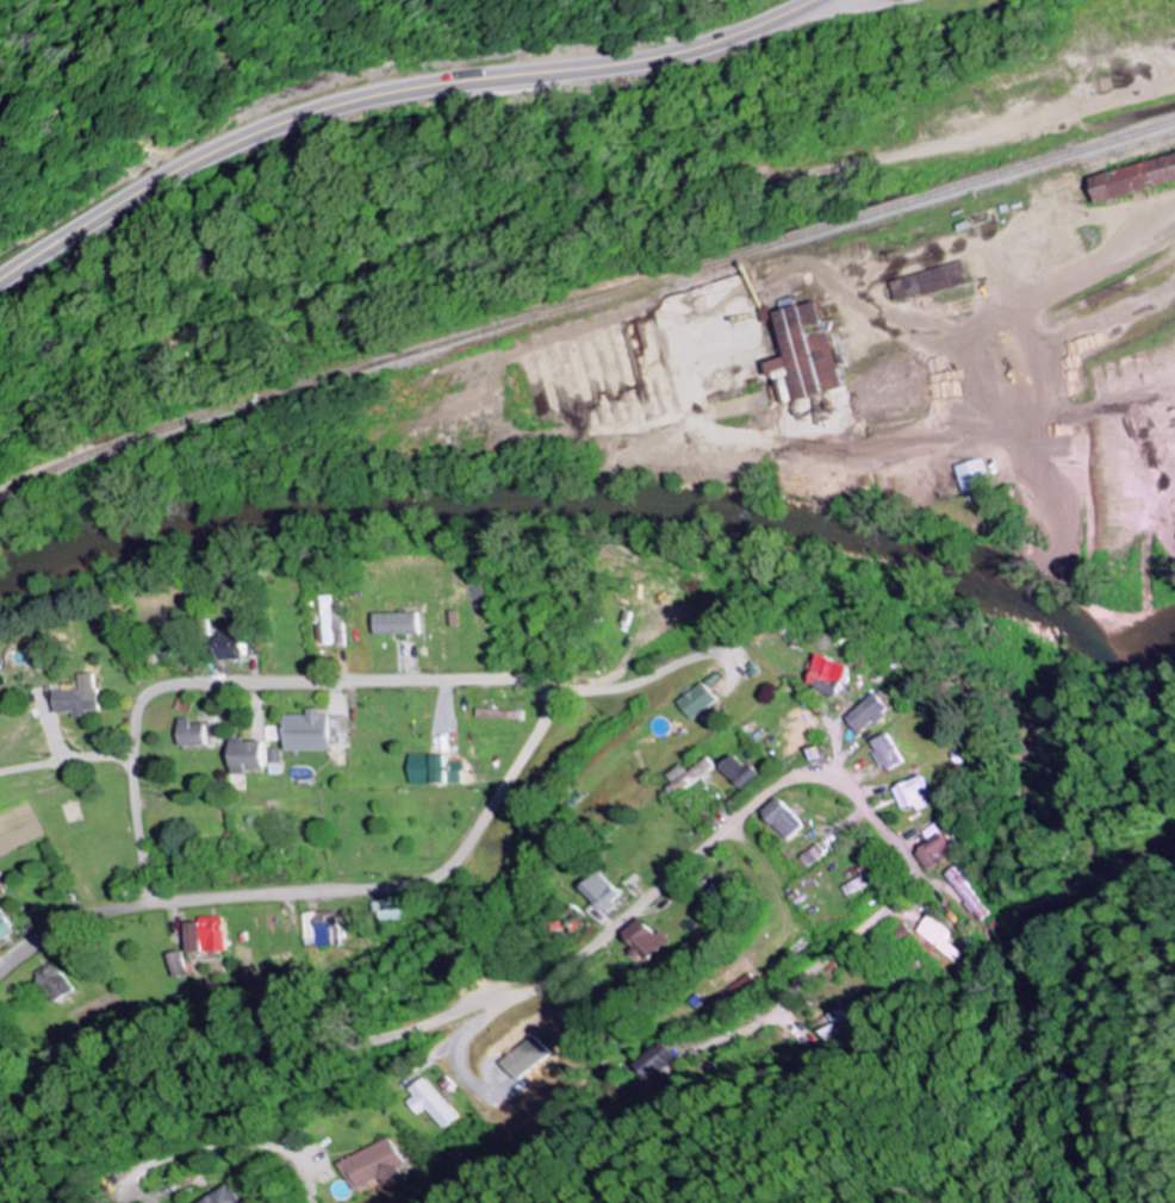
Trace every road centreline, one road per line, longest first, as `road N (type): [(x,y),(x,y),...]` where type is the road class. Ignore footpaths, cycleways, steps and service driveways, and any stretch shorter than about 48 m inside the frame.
road 1 (residential): [(0,1160),(164,1078),(271,1052),(375,1039),(531,987),(759,796),(787,779),(810,778),(864,812),(909,877),(891,904),(798,980),(781,1014)]
road 2 (residential): [(0,965),(50,931),(106,909),(383,889),(416,879),(453,844),(523,735),(537,697),(515,679),(170,685),(147,692),(132,711),(128,741),(131,837)]
road 3 (residential): [(1174,74),(859,174),(777,185),(717,208),(424,257),(242,310)]
road 4 (secondary): [(0,290),(148,192),(312,118),(397,95),(692,52),(821,0)]

